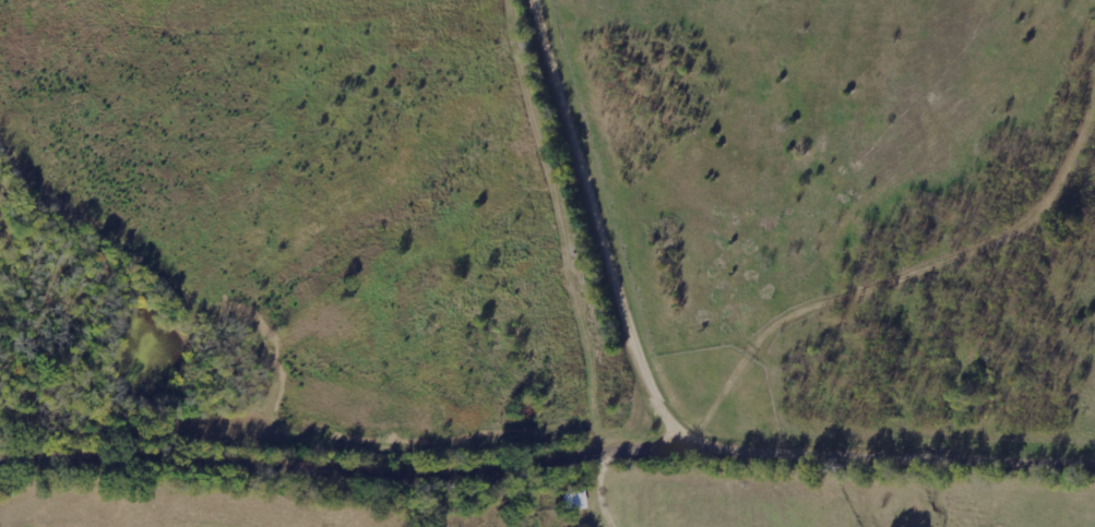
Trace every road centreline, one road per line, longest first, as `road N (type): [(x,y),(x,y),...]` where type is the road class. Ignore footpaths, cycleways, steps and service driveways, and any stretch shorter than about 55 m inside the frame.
road 1 (residential): [(692,454),(651,366),(544,0)]
road 2 (residential): [(408,480),(242,467),(0,465)]
road 3 (residential): [(1094,469),(692,454)]
road 4 (residential): [(408,480),(473,481),(692,454)]

